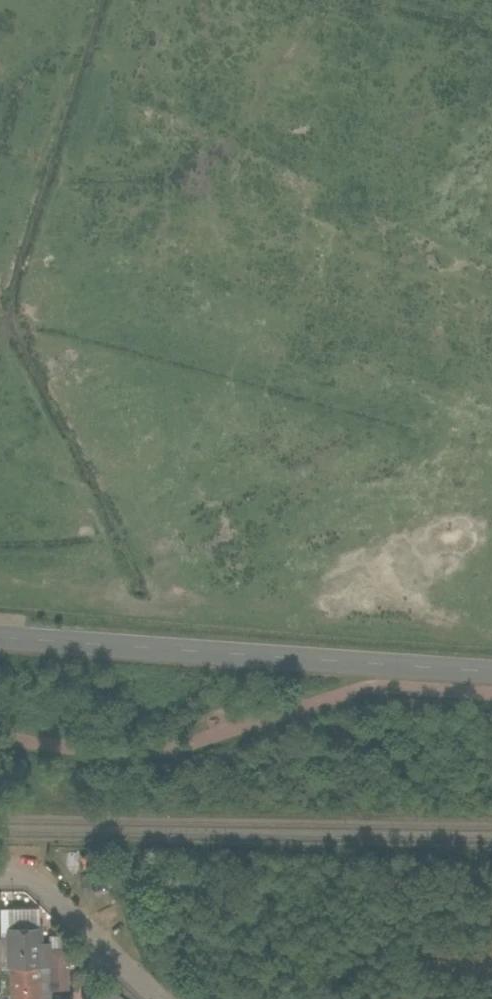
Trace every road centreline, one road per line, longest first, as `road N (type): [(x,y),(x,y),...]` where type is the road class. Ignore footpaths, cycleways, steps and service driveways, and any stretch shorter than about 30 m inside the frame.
road 1 (tertiary): [(491,672),(0,639)]
road 2 (residential): [(0,878),(27,879),(151,998)]

